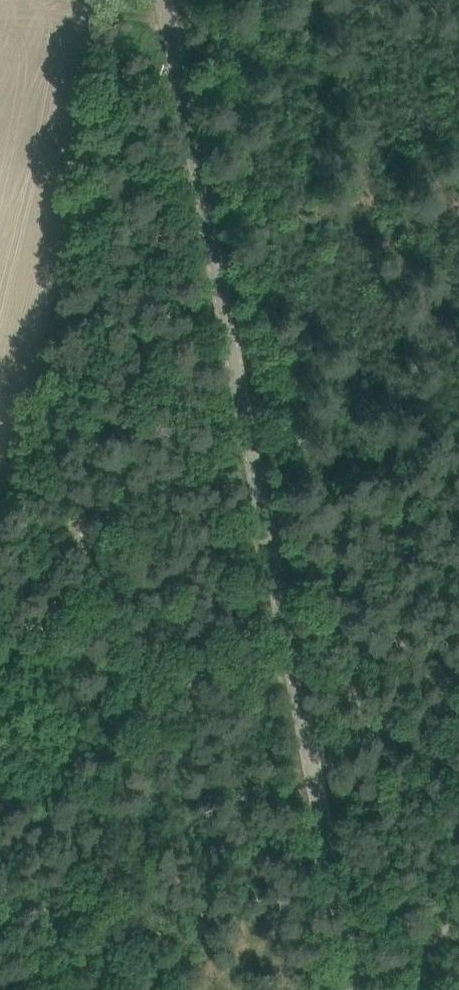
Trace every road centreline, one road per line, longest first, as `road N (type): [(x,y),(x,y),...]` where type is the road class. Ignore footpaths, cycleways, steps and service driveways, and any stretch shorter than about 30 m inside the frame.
road 1 (unclassified): [(349,989),(157,0)]

